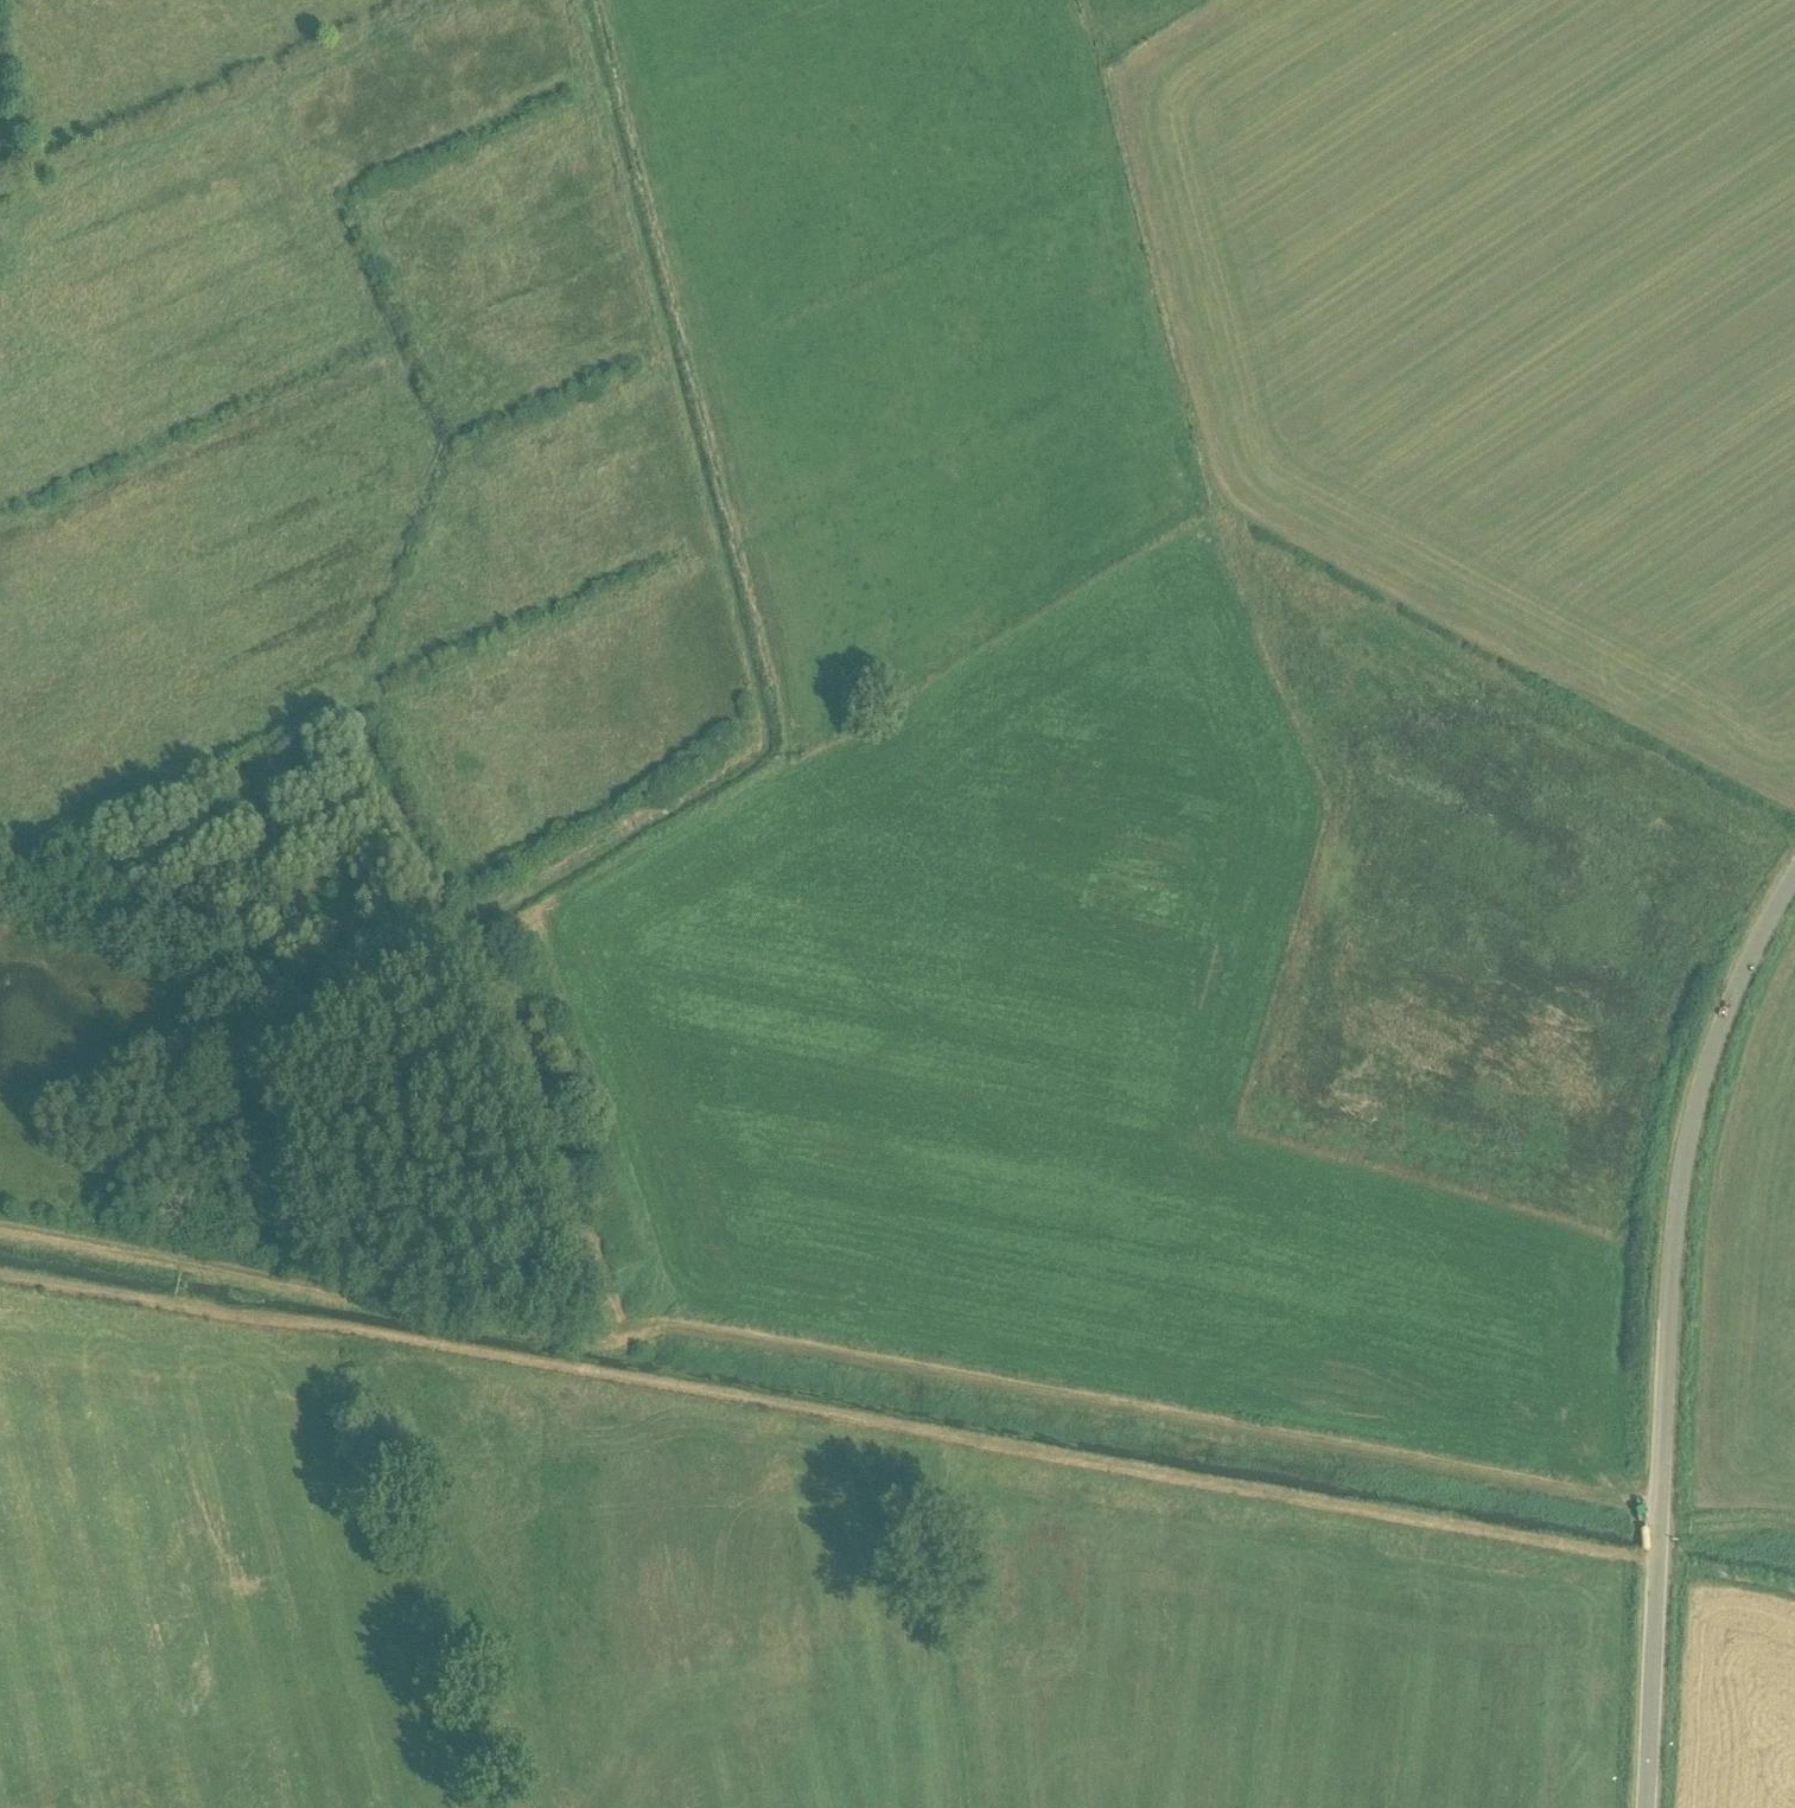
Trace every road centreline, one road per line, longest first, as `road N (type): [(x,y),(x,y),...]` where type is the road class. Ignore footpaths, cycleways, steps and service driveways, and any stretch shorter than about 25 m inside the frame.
road 1 (unclassified): [(1651,1807),(1678,1227),(1693,1153),(1741,1015),(1794,910)]

